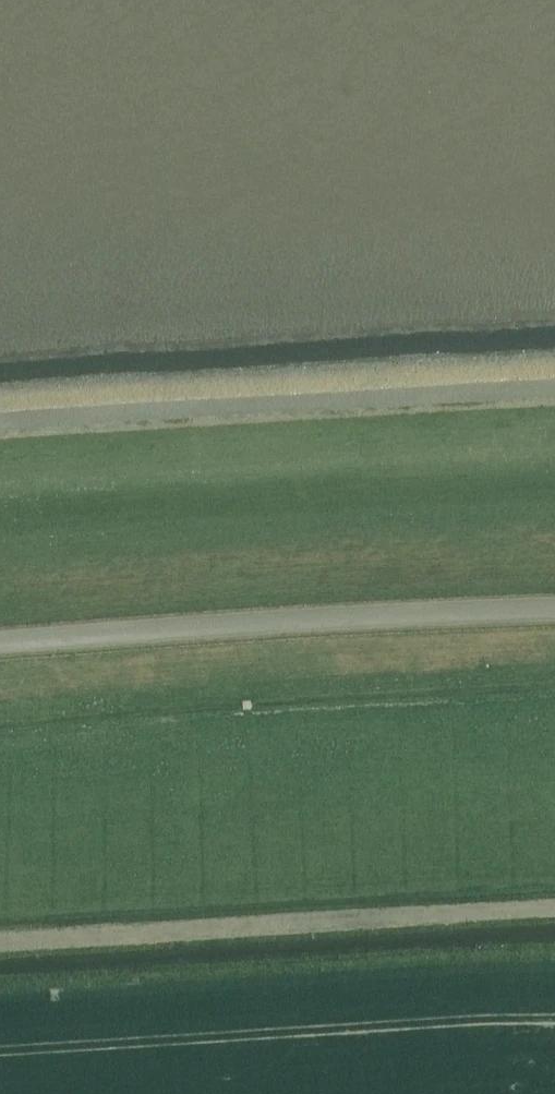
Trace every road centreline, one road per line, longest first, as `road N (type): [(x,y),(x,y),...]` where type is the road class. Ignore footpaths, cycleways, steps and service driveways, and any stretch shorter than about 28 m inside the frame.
road 1 (unclassified): [(0,647),(385,616),(554,612)]

